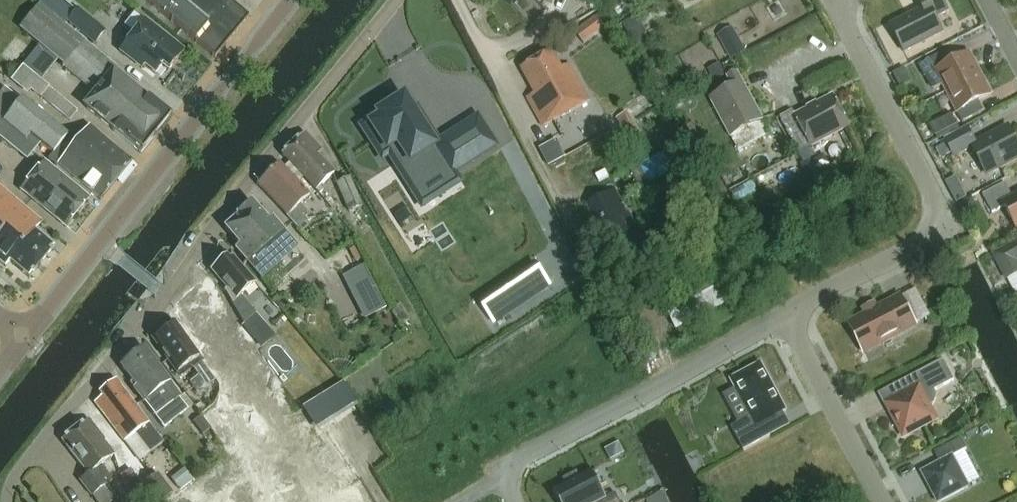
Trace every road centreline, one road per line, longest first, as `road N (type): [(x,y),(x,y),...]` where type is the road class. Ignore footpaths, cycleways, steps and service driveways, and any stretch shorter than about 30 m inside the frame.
road 1 (residential): [(794,327),(802,307),(917,248),(938,224),(936,192),(833,0)]
road 2 (residential): [(165,297),(397,0)]
road 3 (residential): [(506,479),(511,467),(763,328),(794,327)]
road 4 (tertiary): [(100,245),(295,0)]
road 5 (residential): [(6,501),(21,469),(165,297)]
road 6 (residential): [(879,501),(794,327)]
road 7 (tertiary): [(23,340),(100,245)]

